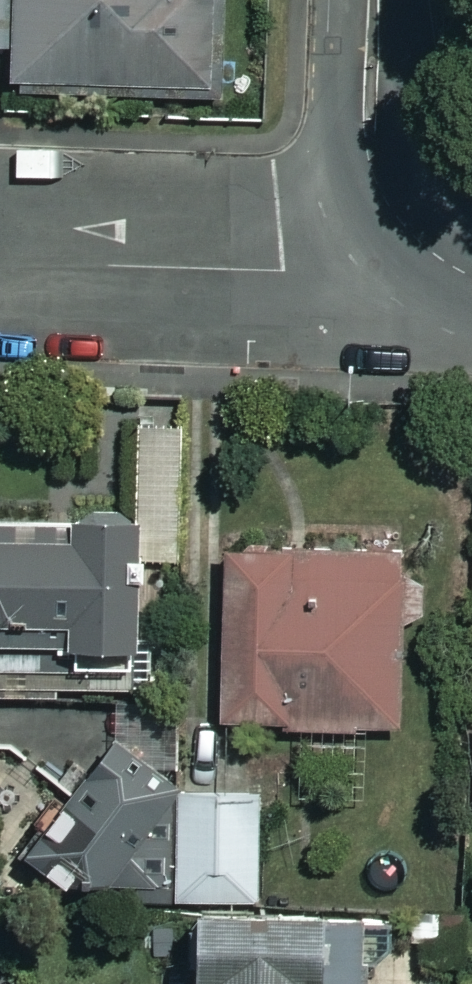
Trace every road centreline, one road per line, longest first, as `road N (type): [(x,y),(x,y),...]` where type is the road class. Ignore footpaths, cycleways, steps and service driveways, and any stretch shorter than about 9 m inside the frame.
road 1 (residential): [(0,269),(289,272),(450,263)]
road 2 (tertiary): [(450,263),(388,208),(372,170),(374,0)]

